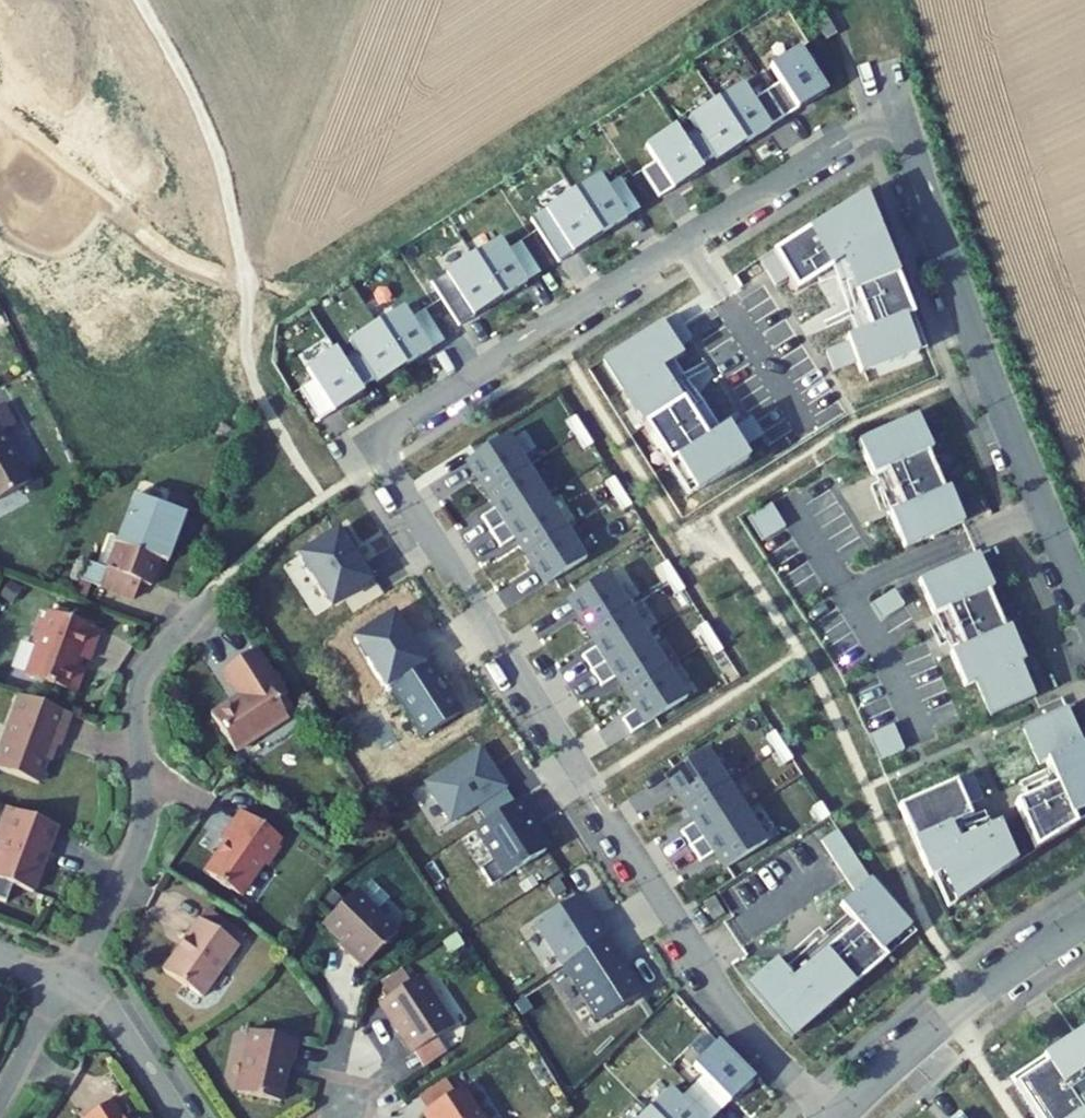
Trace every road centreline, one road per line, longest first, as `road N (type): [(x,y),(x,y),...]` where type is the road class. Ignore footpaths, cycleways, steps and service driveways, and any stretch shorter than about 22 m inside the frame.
road 1 (residential): [(896,113),(375,441),(665,911),(824,1117)]
road 2 (residential): [(896,113),(998,394),(1084,599)]
road 3 (residential): [(1084,924),(947,1019),(837,1117)]
road 4 (residential): [(0,957),(102,1005),(179,1117)]

